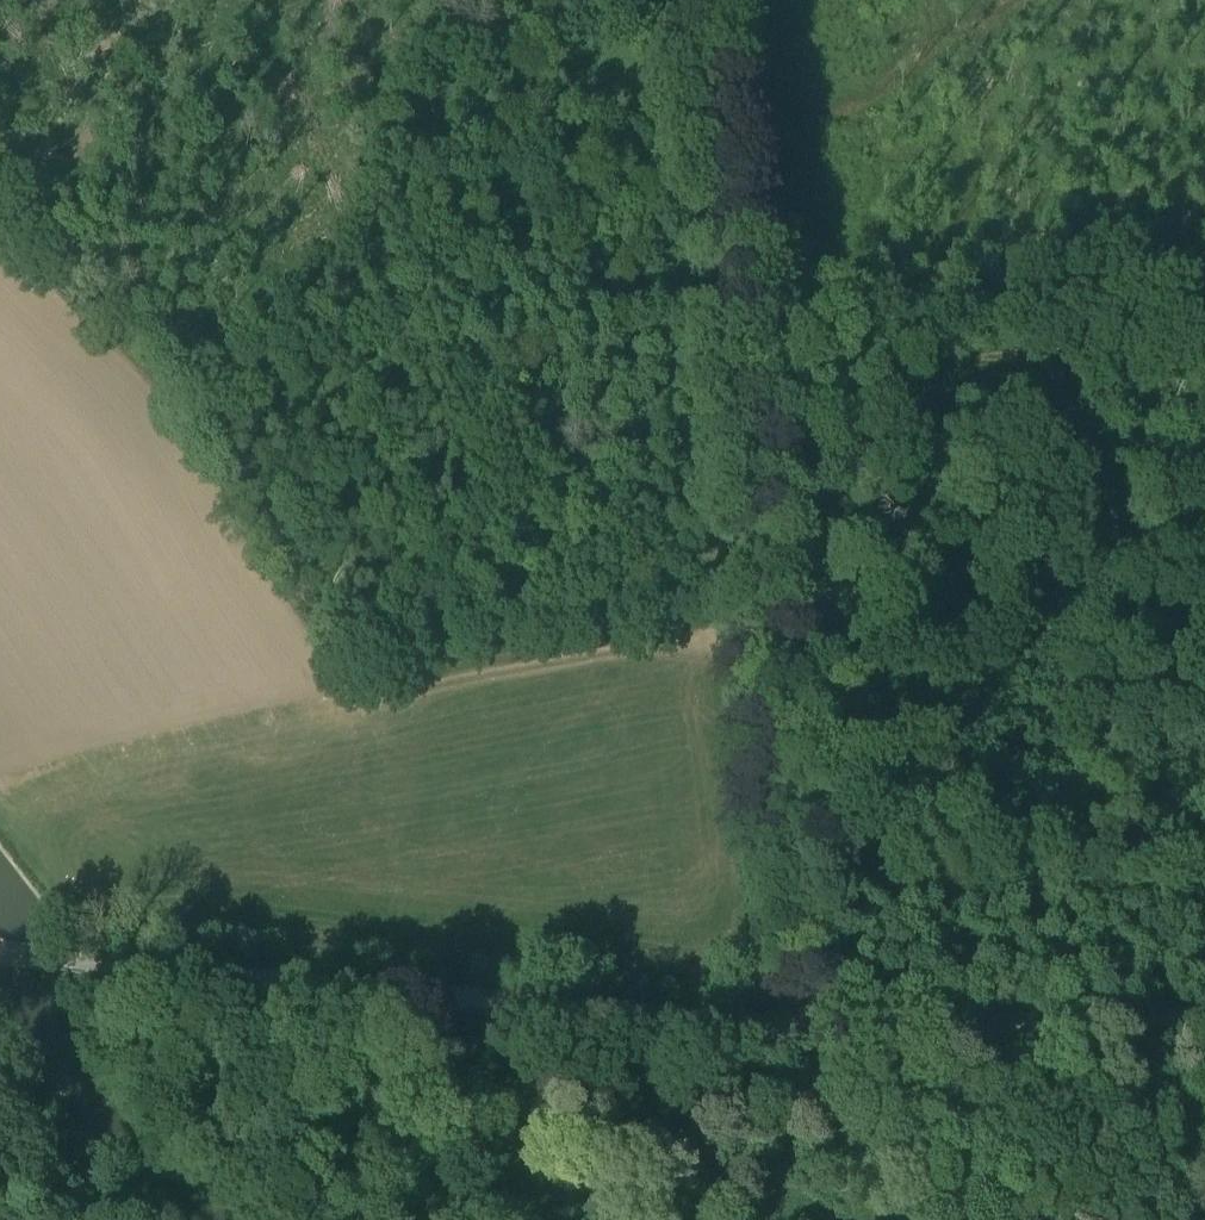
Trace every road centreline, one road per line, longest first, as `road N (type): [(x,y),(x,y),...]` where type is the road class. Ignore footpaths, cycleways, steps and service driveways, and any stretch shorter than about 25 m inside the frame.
road 1 (unclassified): [(1204,1011),(822,1026),(0,956)]
road 2 (track): [(822,1026),(695,0)]

